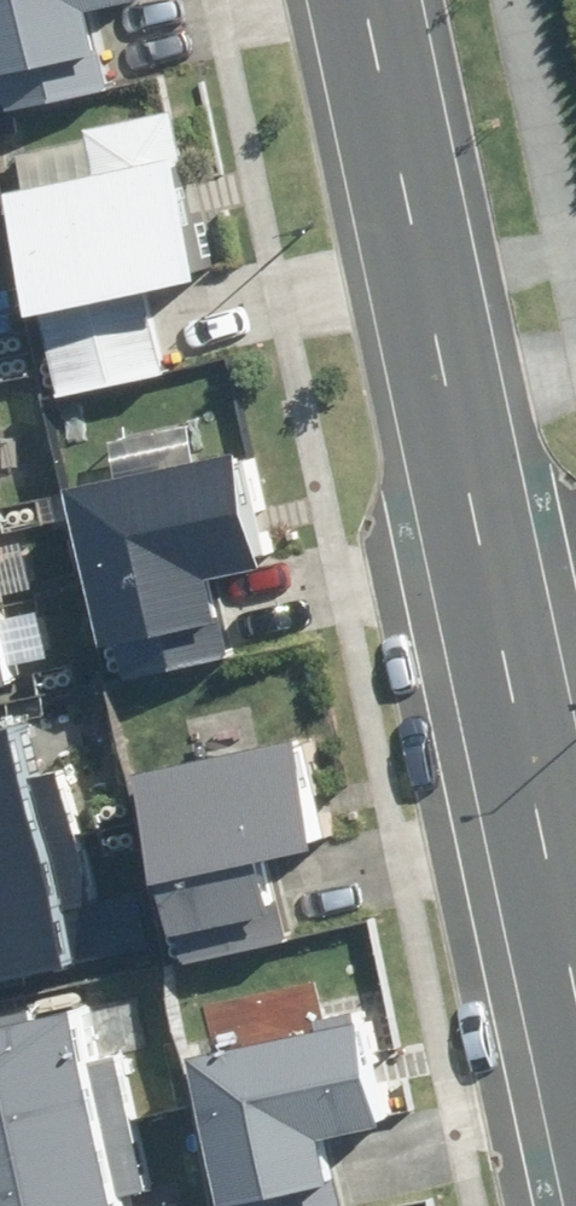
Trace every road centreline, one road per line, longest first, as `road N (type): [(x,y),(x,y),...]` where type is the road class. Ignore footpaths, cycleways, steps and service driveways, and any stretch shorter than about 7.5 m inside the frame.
road 1 (tertiary): [(359,0),(575,977)]

